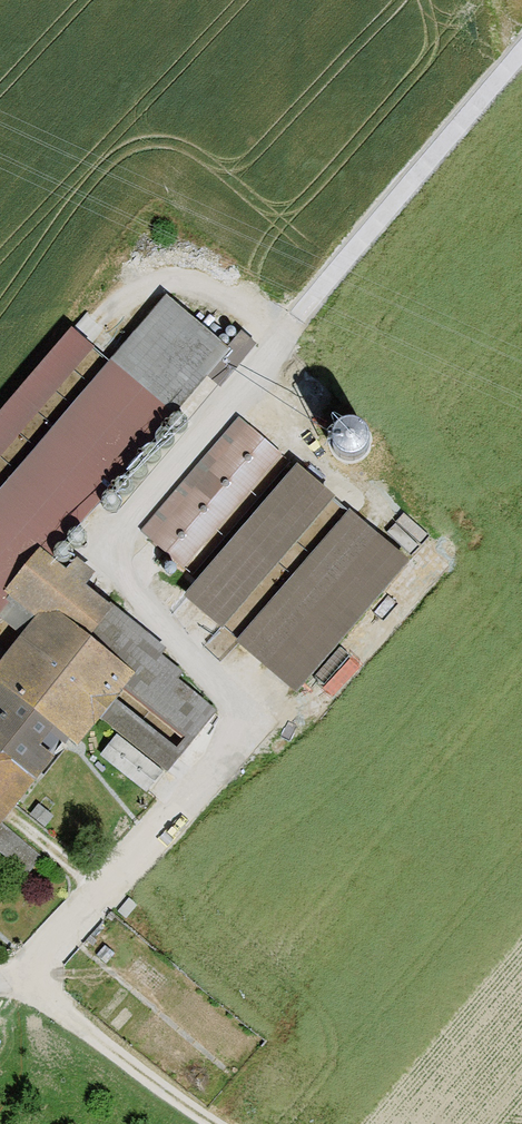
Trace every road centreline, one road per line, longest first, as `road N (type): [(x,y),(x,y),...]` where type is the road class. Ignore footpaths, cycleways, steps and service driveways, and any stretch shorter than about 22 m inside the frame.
road 1 (track): [(521,60),(261,359)]

